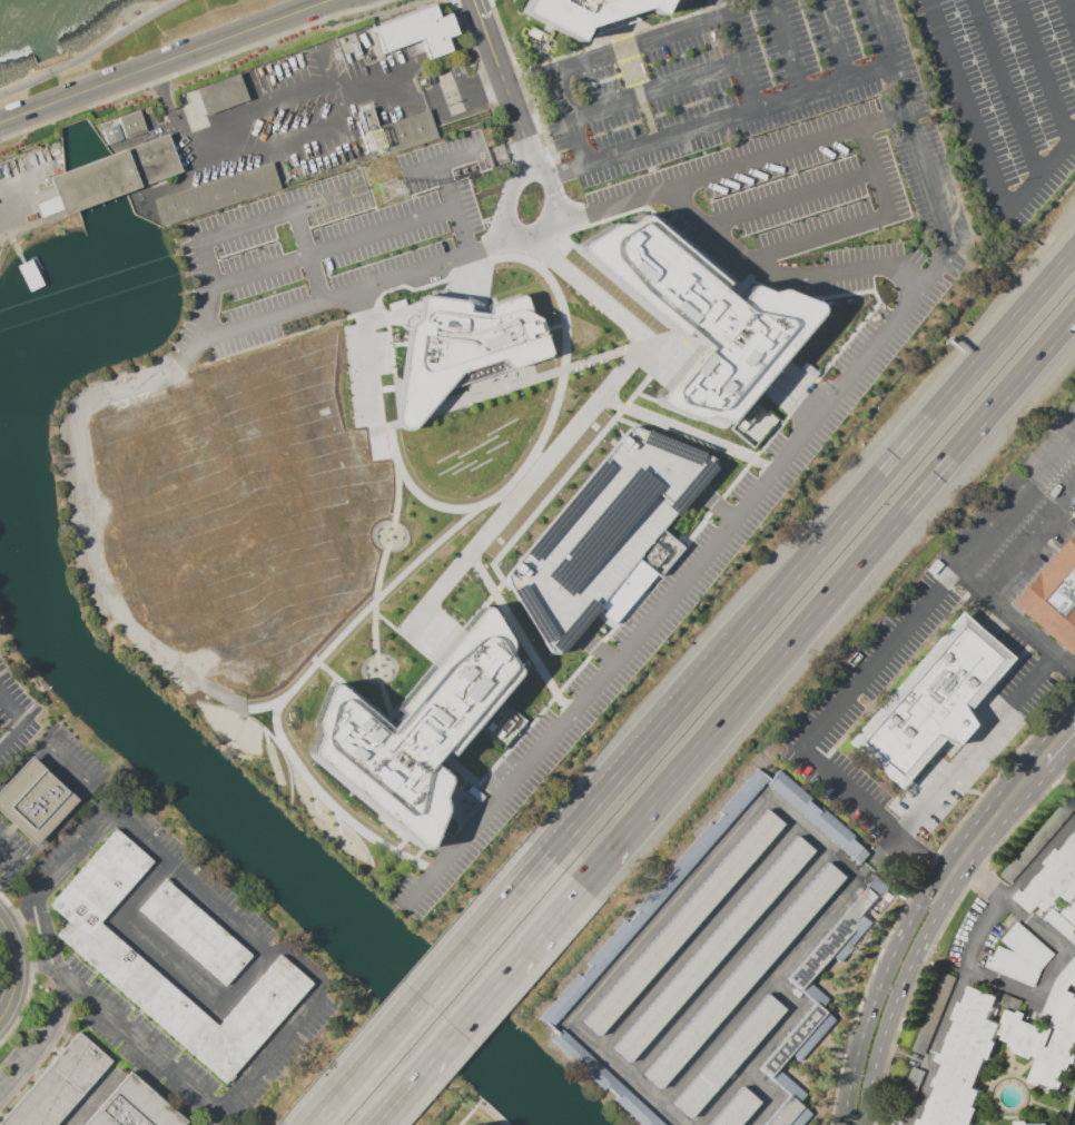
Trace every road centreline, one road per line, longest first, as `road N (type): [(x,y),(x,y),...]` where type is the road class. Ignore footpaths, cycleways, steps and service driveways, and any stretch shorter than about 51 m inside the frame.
road 1 (motorway): [(1074,256),(551,859)]
road 2 (motorway): [(581,886),(1074,318)]
road 3 (secondary): [(1074,700),(938,871),(891,954),(851,1067),(842,1124)]
road 4 (secondary): [(860,1124),(880,1039),(921,938),(964,868),(1047,769)]
road 5 (residential): [(333,0),(0,124)]
road 6 (motorway): [(551,859),(321,1124)]
road 7 (motorway): [(374,1124),(581,886)]
road 8 (residential): [(474,0),(531,159)]

